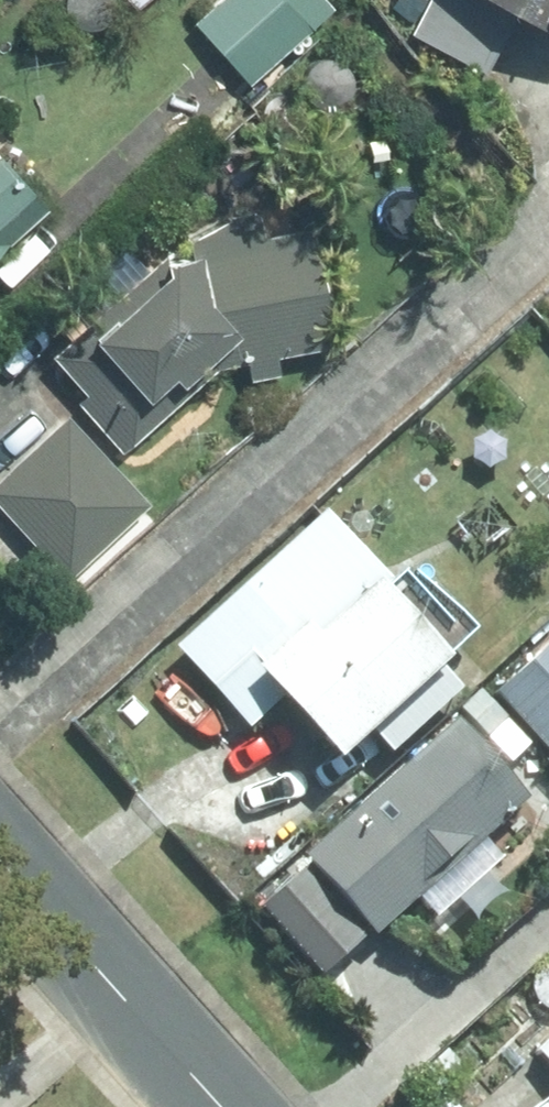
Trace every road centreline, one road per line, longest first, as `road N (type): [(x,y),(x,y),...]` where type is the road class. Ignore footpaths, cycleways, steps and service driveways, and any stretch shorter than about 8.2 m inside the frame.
road 1 (tertiary): [(220,1106),(0,871)]

